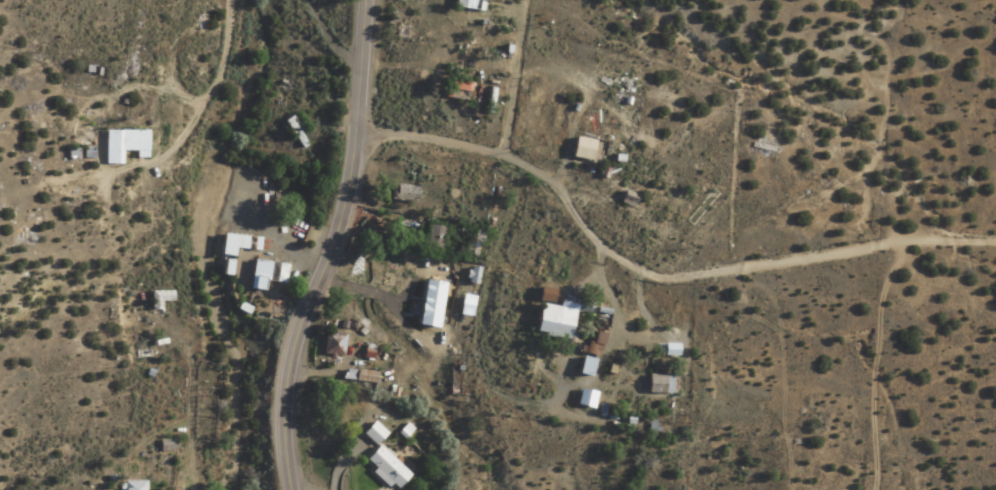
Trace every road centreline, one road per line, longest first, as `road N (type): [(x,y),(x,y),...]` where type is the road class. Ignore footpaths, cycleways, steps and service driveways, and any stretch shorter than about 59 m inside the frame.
road 1 (primary): [(288,489),(281,398),(287,355),(347,190),(363,0)]
road 2 (residential): [(231,0),(229,38),(205,102),(171,146)]

